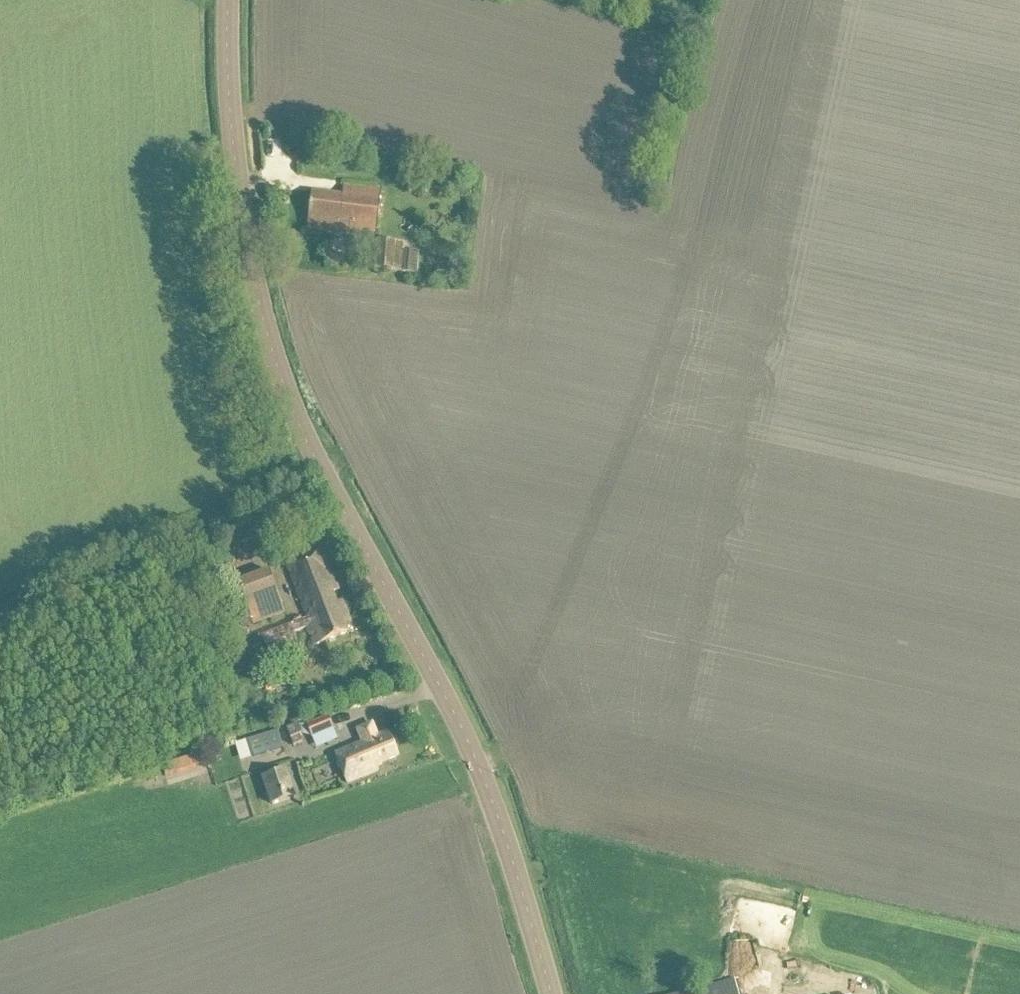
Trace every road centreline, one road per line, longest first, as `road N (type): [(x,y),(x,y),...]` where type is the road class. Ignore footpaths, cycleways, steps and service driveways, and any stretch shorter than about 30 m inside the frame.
road 1 (tertiary): [(548,993),(497,813),(465,731),(307,439),(251,282),(232,131),(228,0)]
road 2 (track): [(325,473),(47,562),(0,593)]

